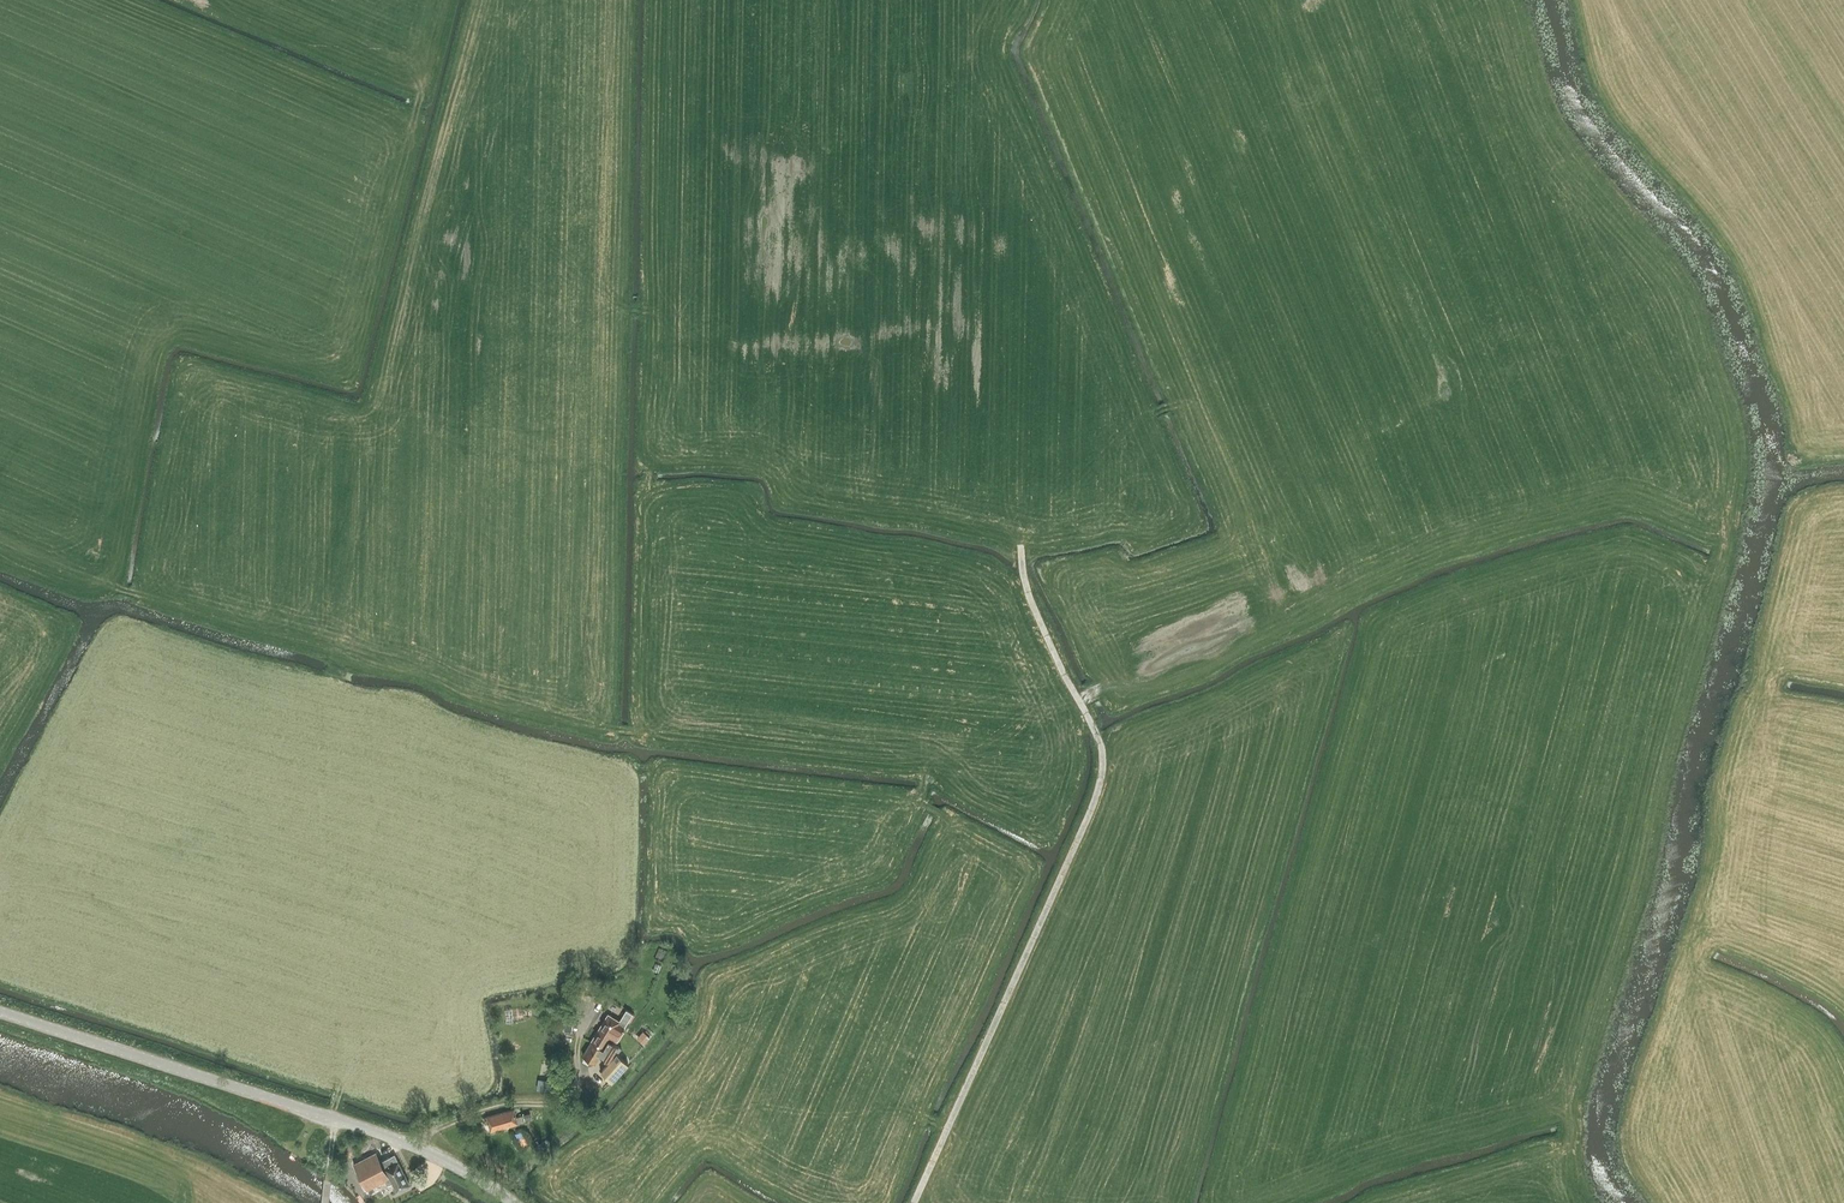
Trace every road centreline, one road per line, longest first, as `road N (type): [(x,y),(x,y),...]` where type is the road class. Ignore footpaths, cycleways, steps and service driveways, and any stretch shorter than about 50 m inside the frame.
road 1 (tertiary): [(514,1202),(444,1160),(382,1134),(0,1011)]

